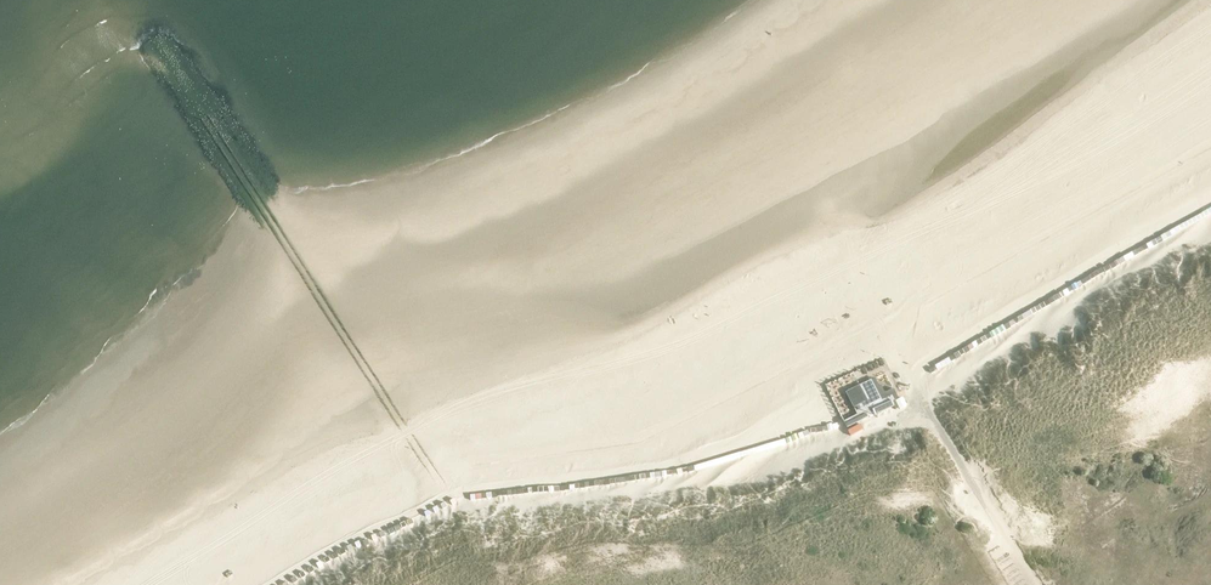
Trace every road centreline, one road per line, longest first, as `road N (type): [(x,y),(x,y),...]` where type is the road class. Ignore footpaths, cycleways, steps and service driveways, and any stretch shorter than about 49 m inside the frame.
road 1 (track): [(1036,584),(927,405)]

